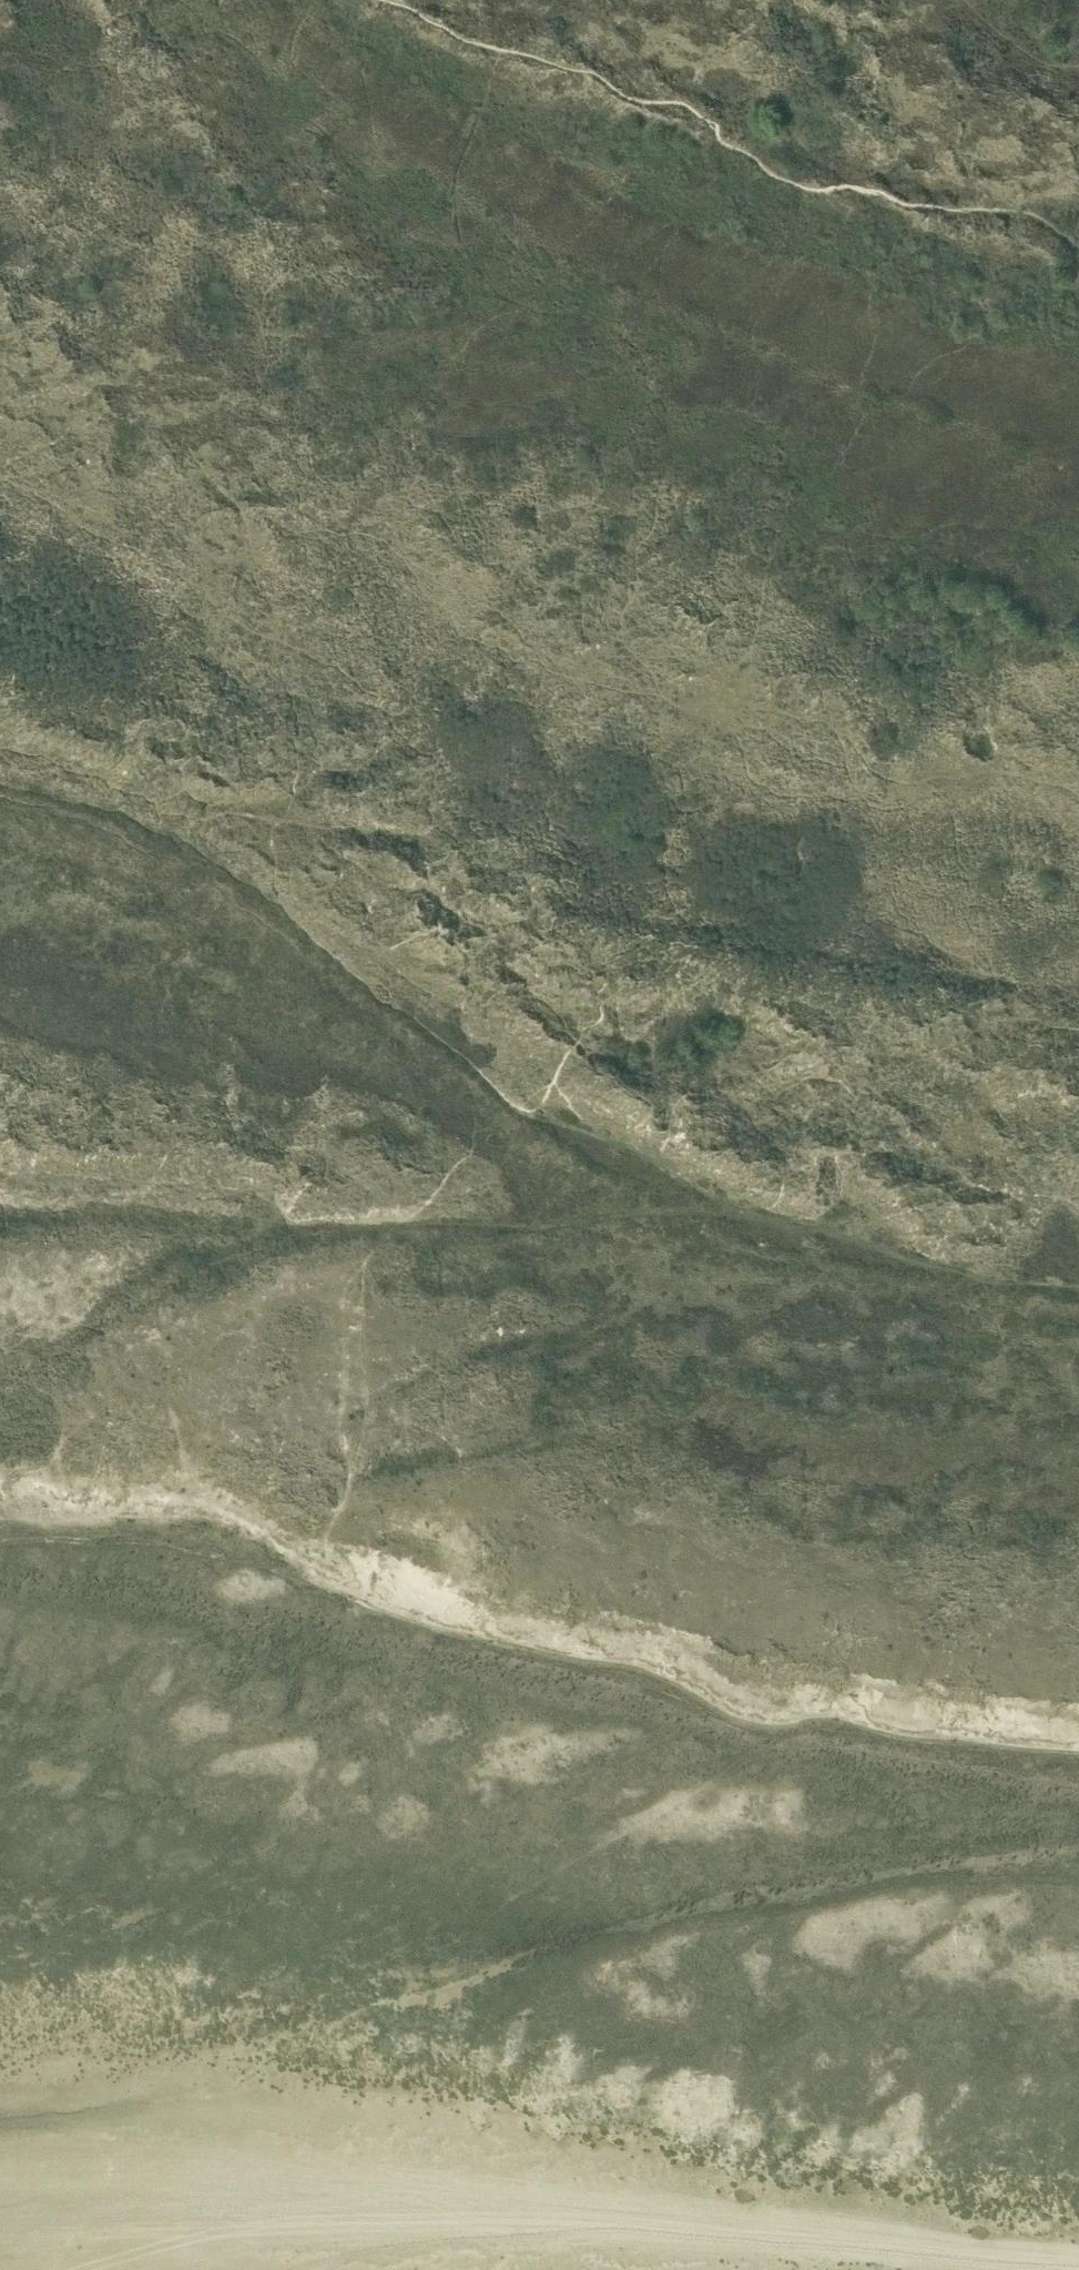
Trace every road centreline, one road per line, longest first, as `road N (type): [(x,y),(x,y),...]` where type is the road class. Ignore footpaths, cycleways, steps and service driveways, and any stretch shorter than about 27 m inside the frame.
road 1 (track): [(1078,2261),(297,2180),(0,2201)]

